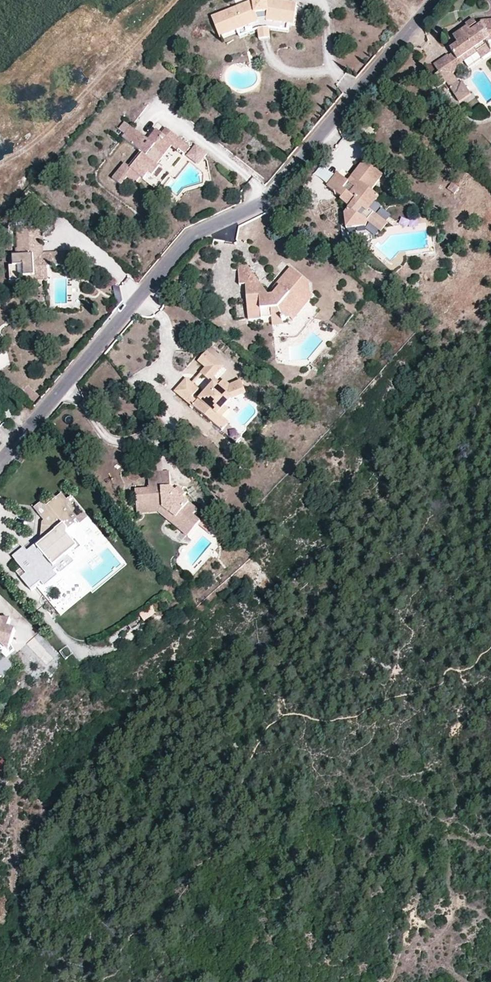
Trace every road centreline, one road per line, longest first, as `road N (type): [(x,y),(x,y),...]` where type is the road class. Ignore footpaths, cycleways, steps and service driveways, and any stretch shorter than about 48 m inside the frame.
road 1 (residential): [(0,461),(190,236),(266,201),(435,0)]

